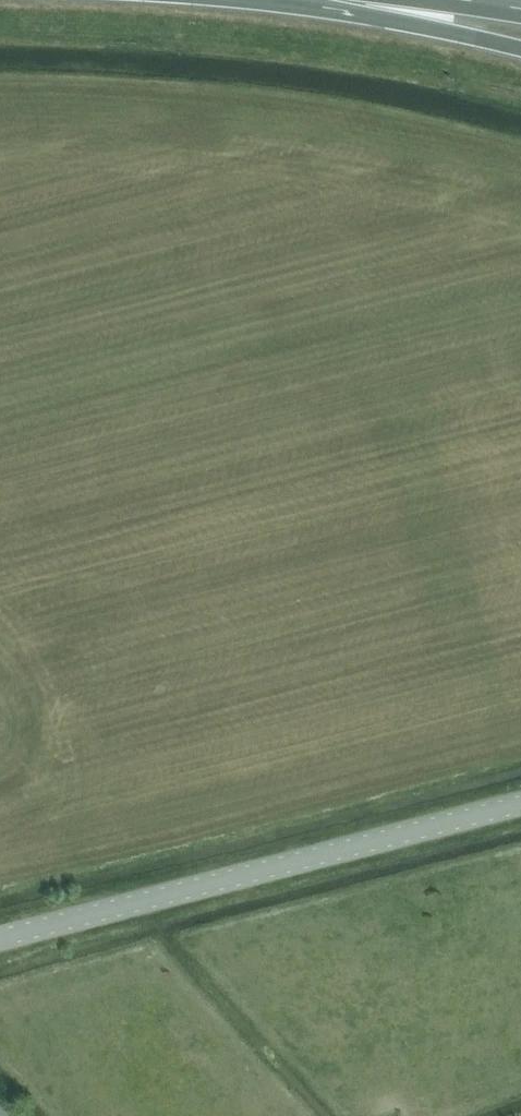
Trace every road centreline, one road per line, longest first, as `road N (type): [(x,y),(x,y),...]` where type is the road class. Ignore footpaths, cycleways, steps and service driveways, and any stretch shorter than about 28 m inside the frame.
road 1 (unclassified): [(0,942),(520,803)]
road 2 (trunk): [(364,0),(520,48)]

